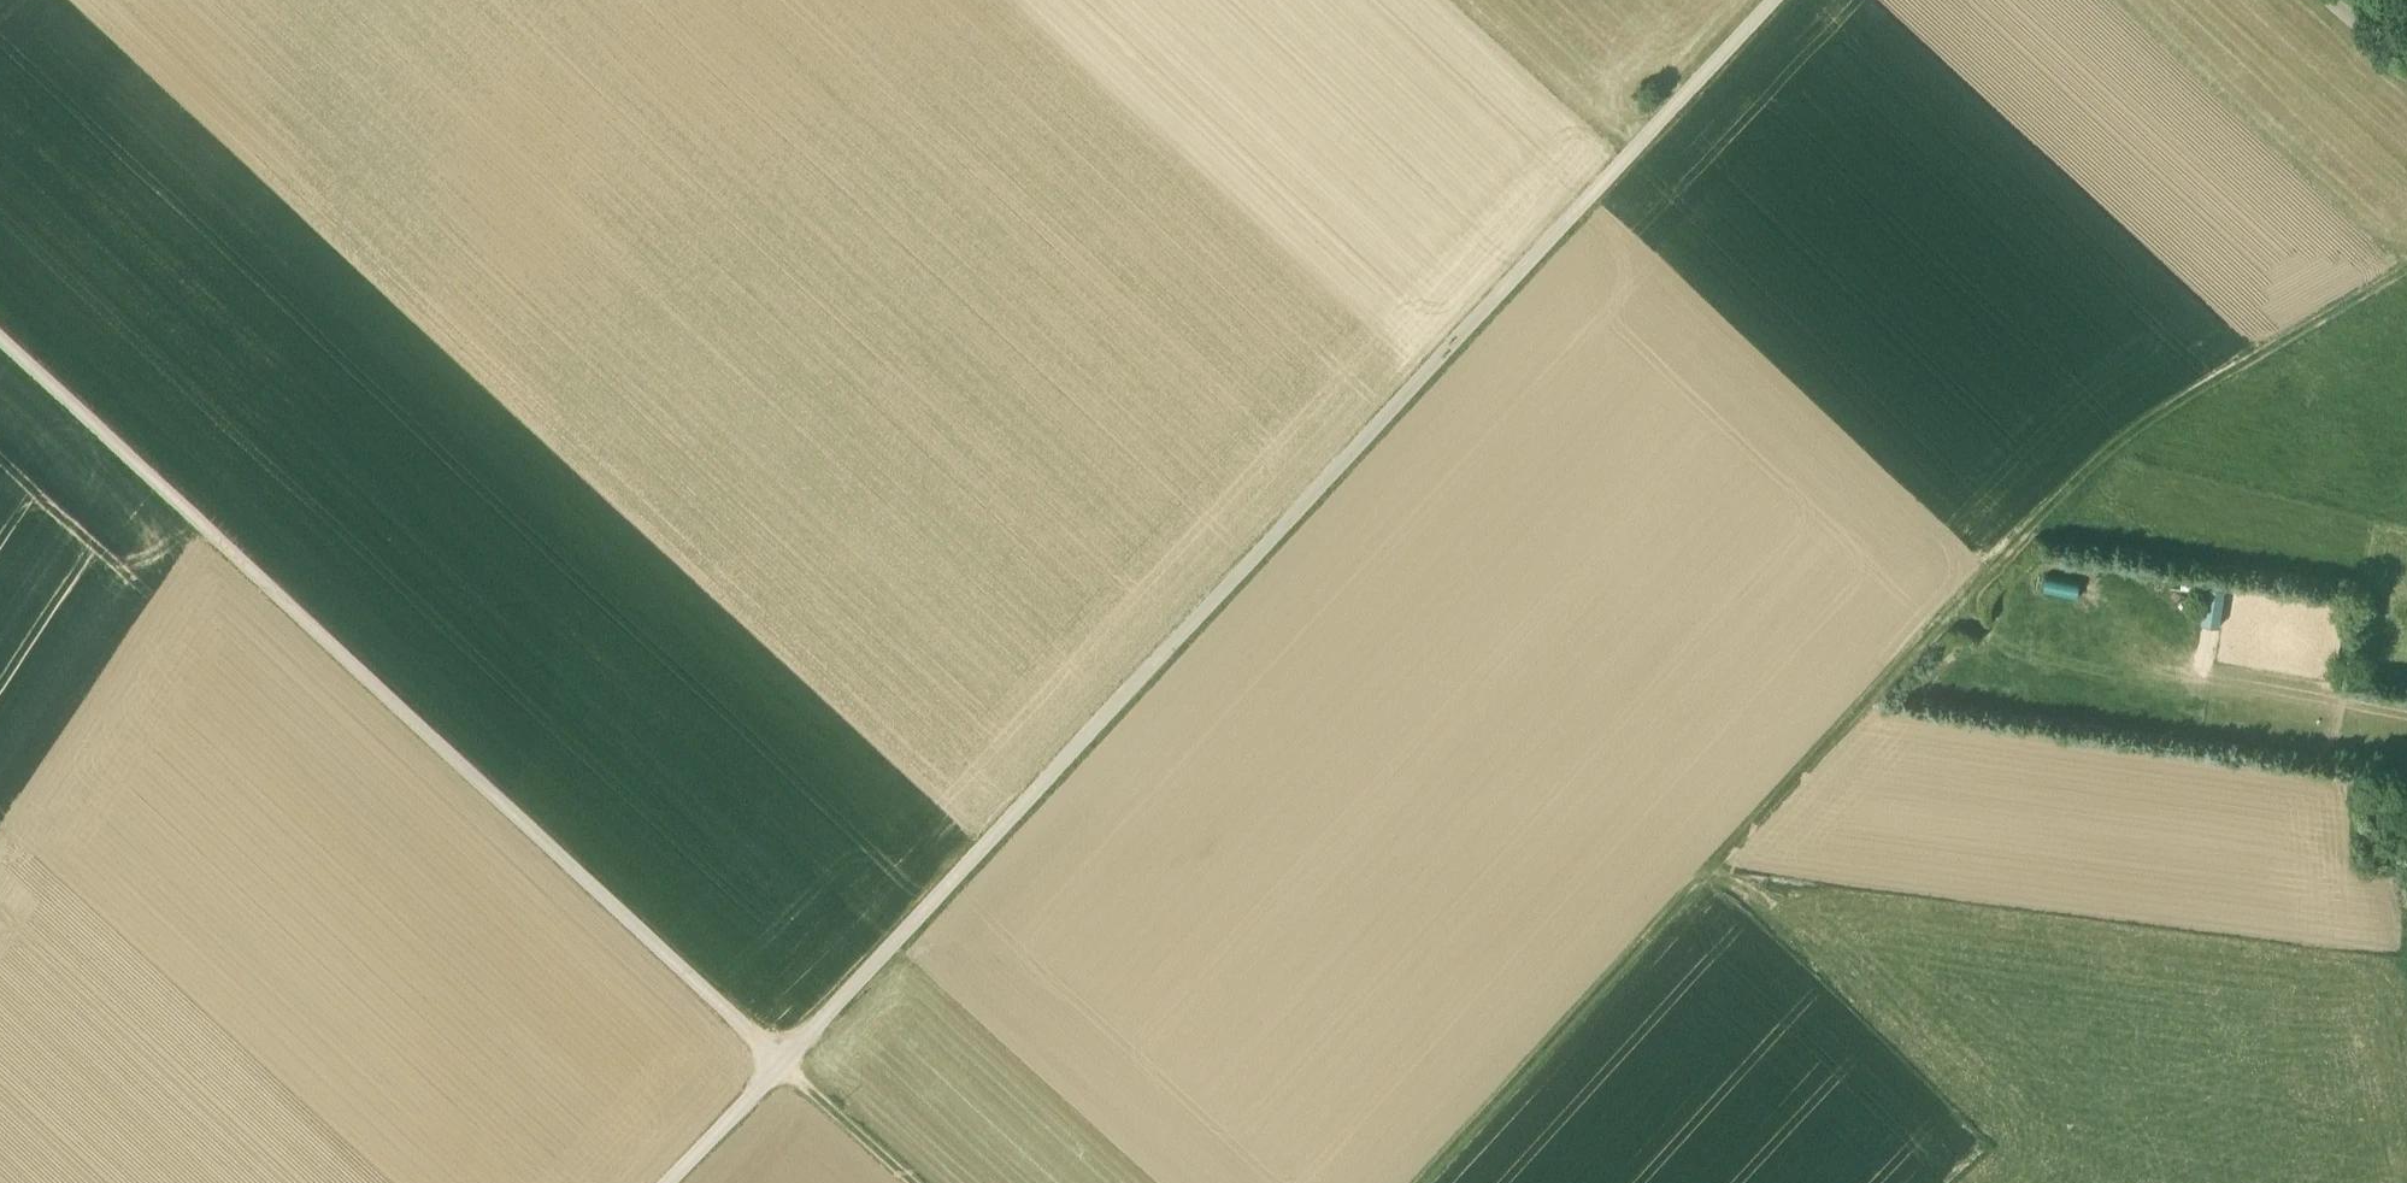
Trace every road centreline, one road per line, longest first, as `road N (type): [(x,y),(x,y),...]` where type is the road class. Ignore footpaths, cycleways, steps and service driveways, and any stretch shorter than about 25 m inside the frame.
road 1 (track): [(1774,0),(671,1182)]
road 2 (track): [(2406,267),(2147,406),(1423,1182)]
road 3 (track): [(915,1182),(0,339)]

